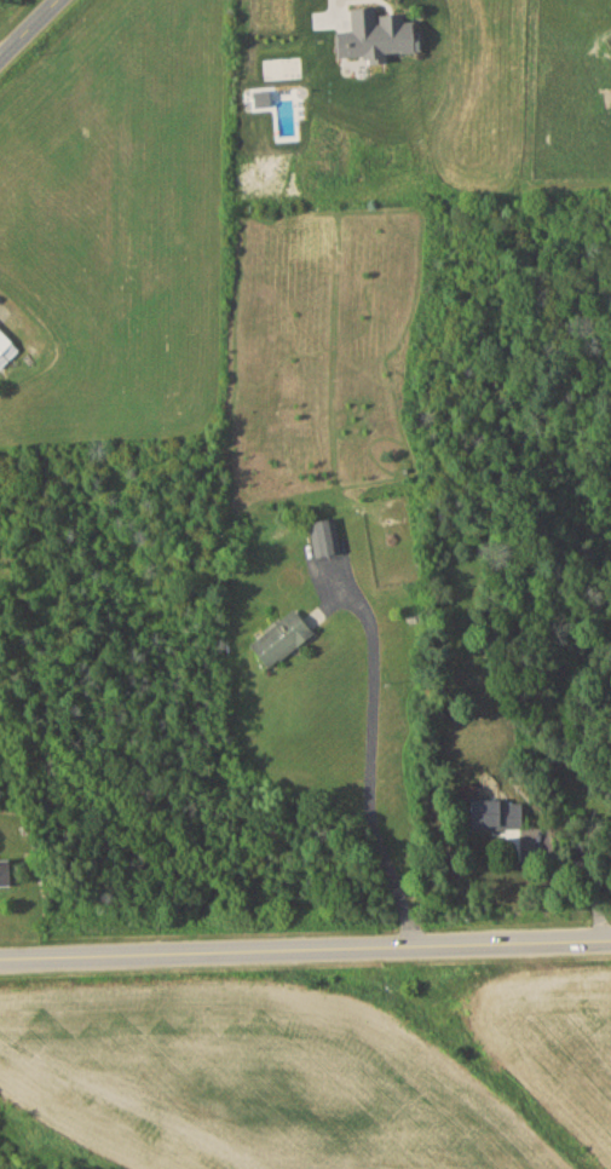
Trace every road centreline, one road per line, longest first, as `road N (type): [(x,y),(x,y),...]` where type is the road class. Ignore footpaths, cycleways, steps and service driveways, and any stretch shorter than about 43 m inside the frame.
road 1 (residential): [(0,957),(610,942)]

